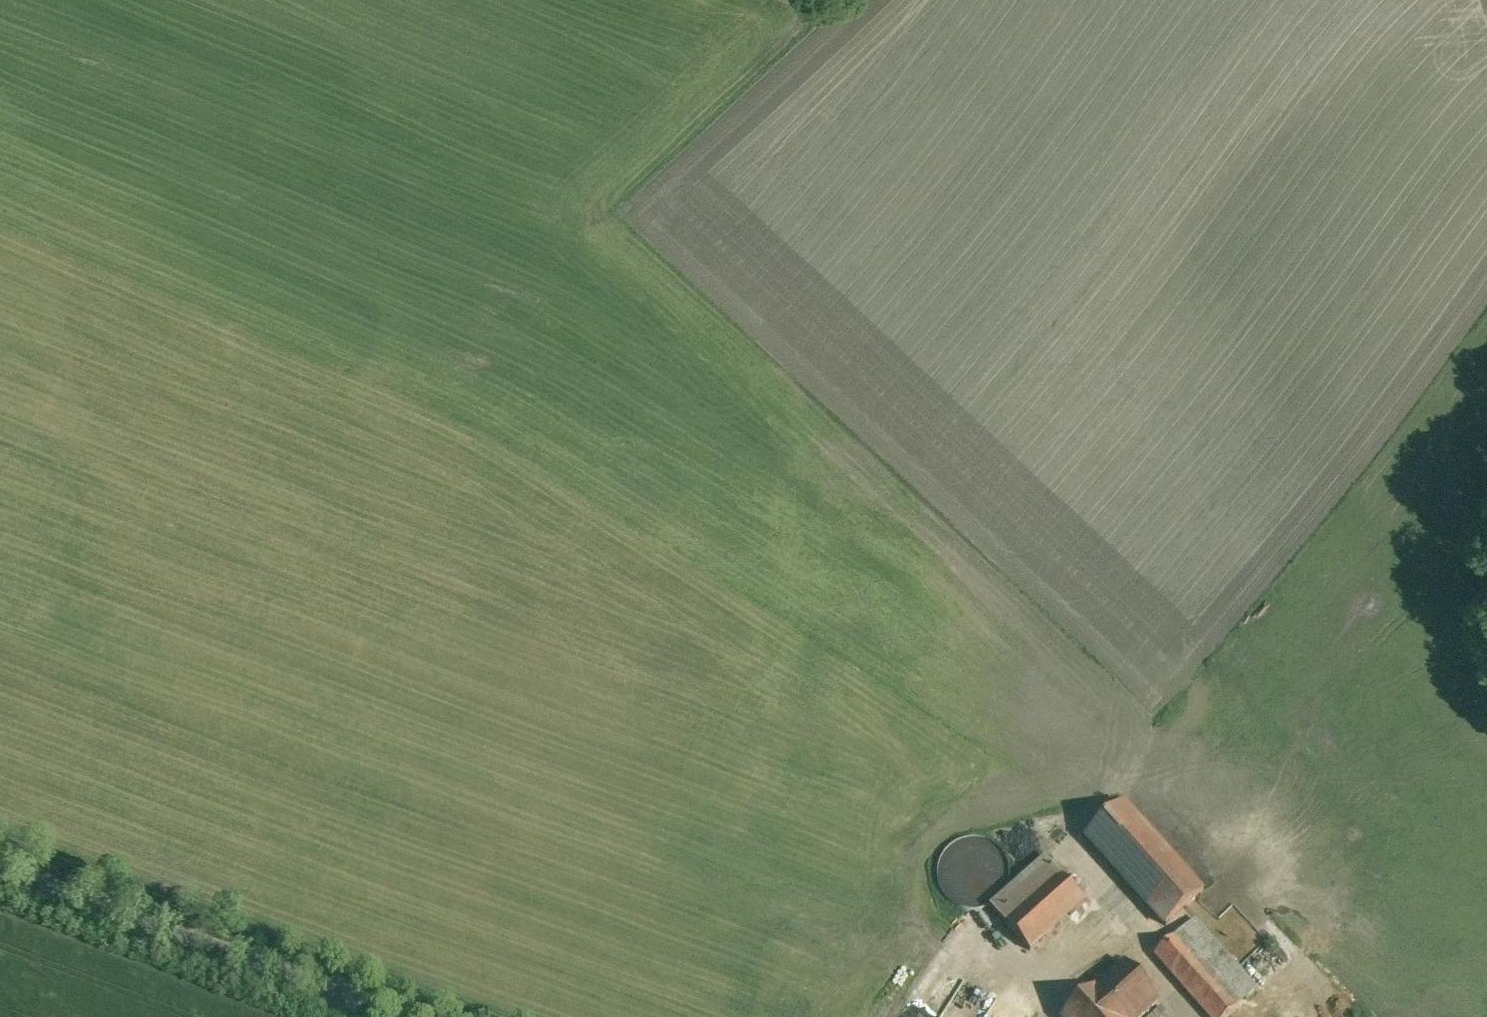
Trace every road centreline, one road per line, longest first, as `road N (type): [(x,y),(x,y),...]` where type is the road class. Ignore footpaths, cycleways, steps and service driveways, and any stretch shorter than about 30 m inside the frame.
road 1 (unclassified): [(409,1016),(0,868)]

